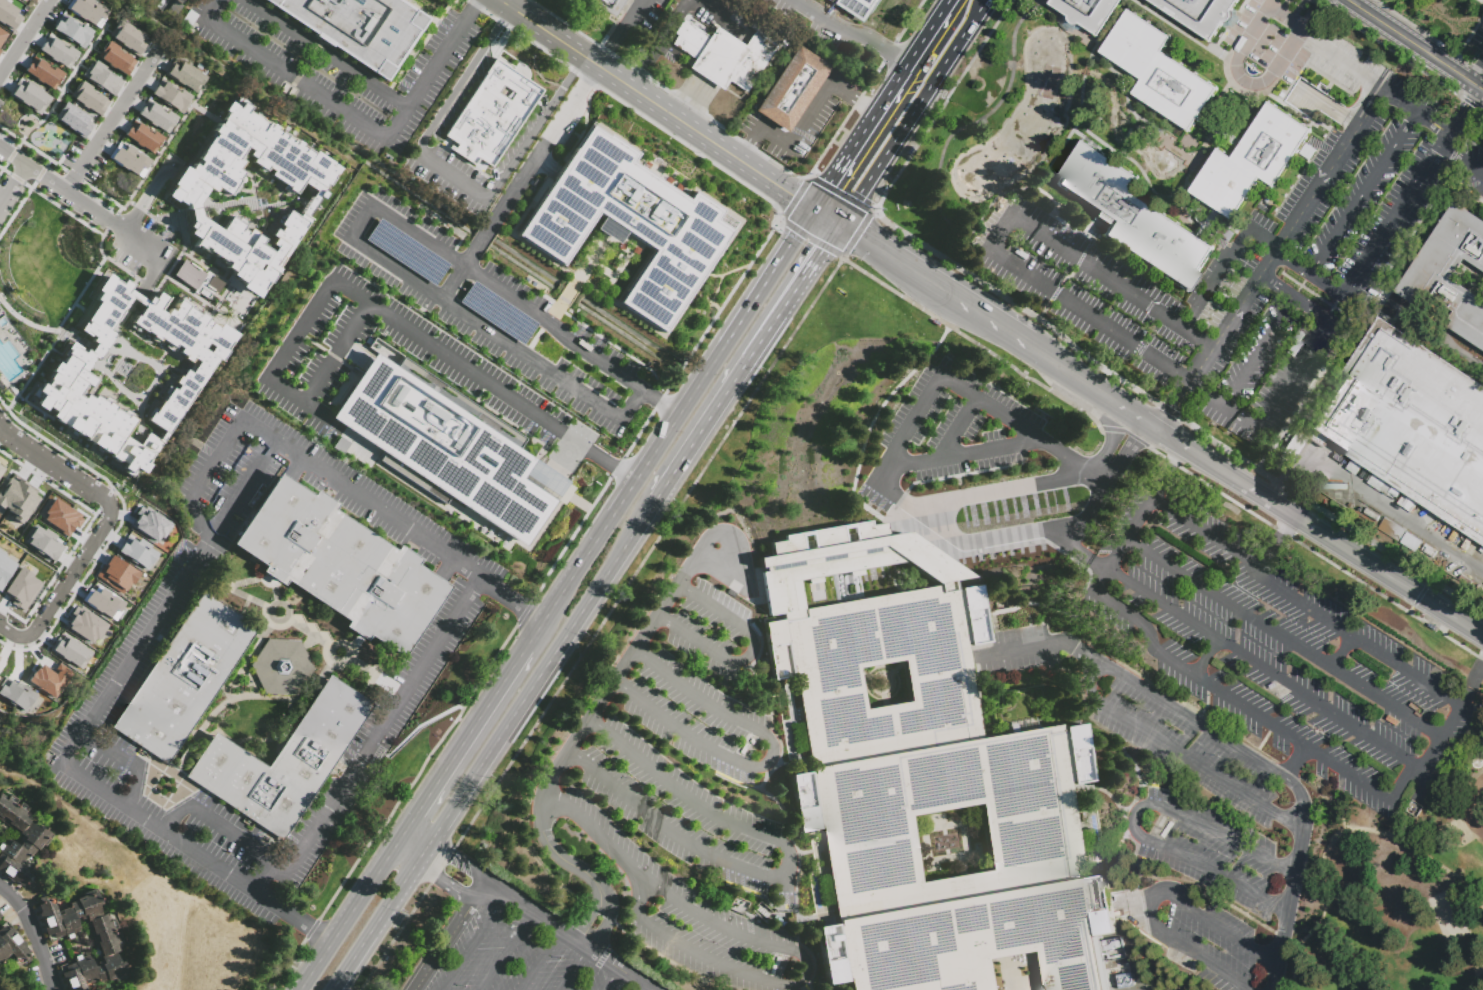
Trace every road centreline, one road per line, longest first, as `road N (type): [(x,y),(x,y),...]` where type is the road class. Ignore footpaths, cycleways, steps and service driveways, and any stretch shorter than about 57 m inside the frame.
road 1 (primary): [(813,208),(521,639)]
road 2 (primary): [(430,840),(657,497)]
road 3 (tertiary): [(1158,431),(1482,637)]
road 4 (primary): [(839,224),(987,0)]
road 5 (primary): [(657,497),(788,301)]
road 6 (primary): [(408,812),(291,989)]
road 7 (primary): [(521,639),(408,812)]
road 8 (residential): [(167,257),(0,146)]
road 9 (tertiary): [(516,11),(680,120)]
road 10 (tertiary): [(1482,93),(1342,0)]
road 11 (residential): [(67,191),(154,52)]
road 12 (tertiary): [(680,120),(813,208)]
road 13 (primary): [(953,0),(867,128)]
road 14 (primary): [(333,989),(417,861)]
road 15 (residential): [(25,636),(109,512)]
road 16 (residential): [(109,512),(93,491),(0,427)]
road 17 (tertiary): [(839,224),(950,296)]

